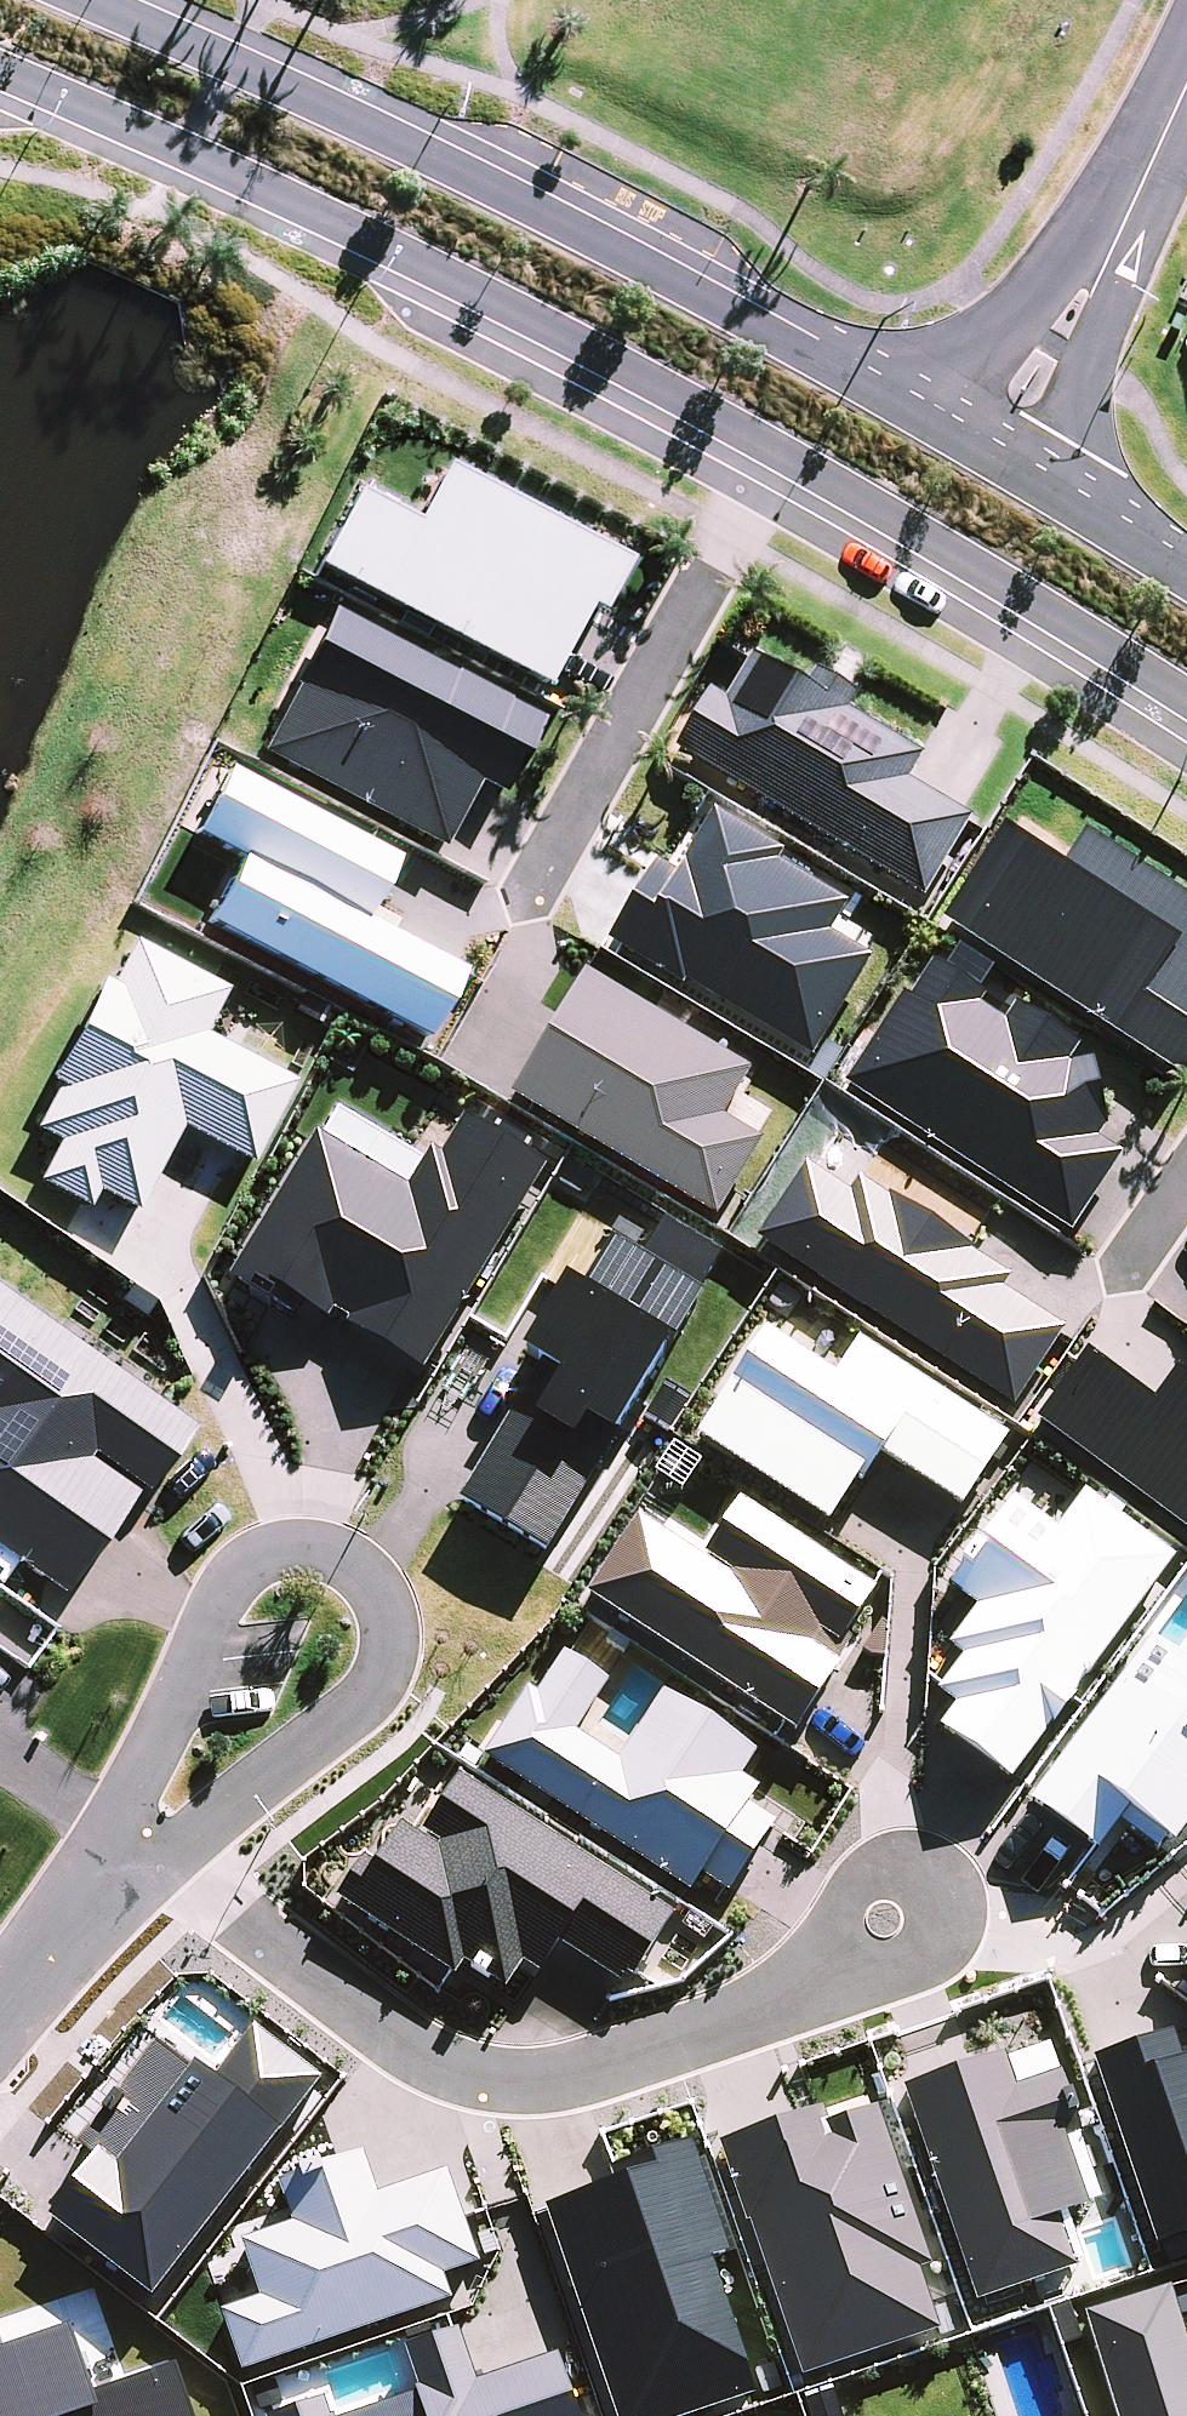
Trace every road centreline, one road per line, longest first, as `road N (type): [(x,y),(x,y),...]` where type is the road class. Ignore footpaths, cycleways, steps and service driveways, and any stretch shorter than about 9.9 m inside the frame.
road 1 (tertiary): [(1186,693),(821,460),(127,114),(0,63)]
road 2 (tertiary): [(91,0),(402,138),(992,453)]
road 3 (residential): [(126,1861),(131,1791),(227,1584),(253,1559),(281,1549),(324,1551),(357,1566),(378,1590),(386,1625),(384,1657),(368,1693),(200,1831)]
road 4 (residential): [(126,1861),(218,1897),(418,2049),(498,2081),(682,2042),(814,1985)]
road 5 (residential): [(992,453),(1186,81)]
road 6 (residential): [(814,1985),(832,1923),(860,1879),(896,1867),(927,1878),(946,1902),(942,1941),(910,1964)]
road 7 (tertiary): [(992,453),(1186,562)]
road 8 (residential): [(0,2022),(126,1861)]

